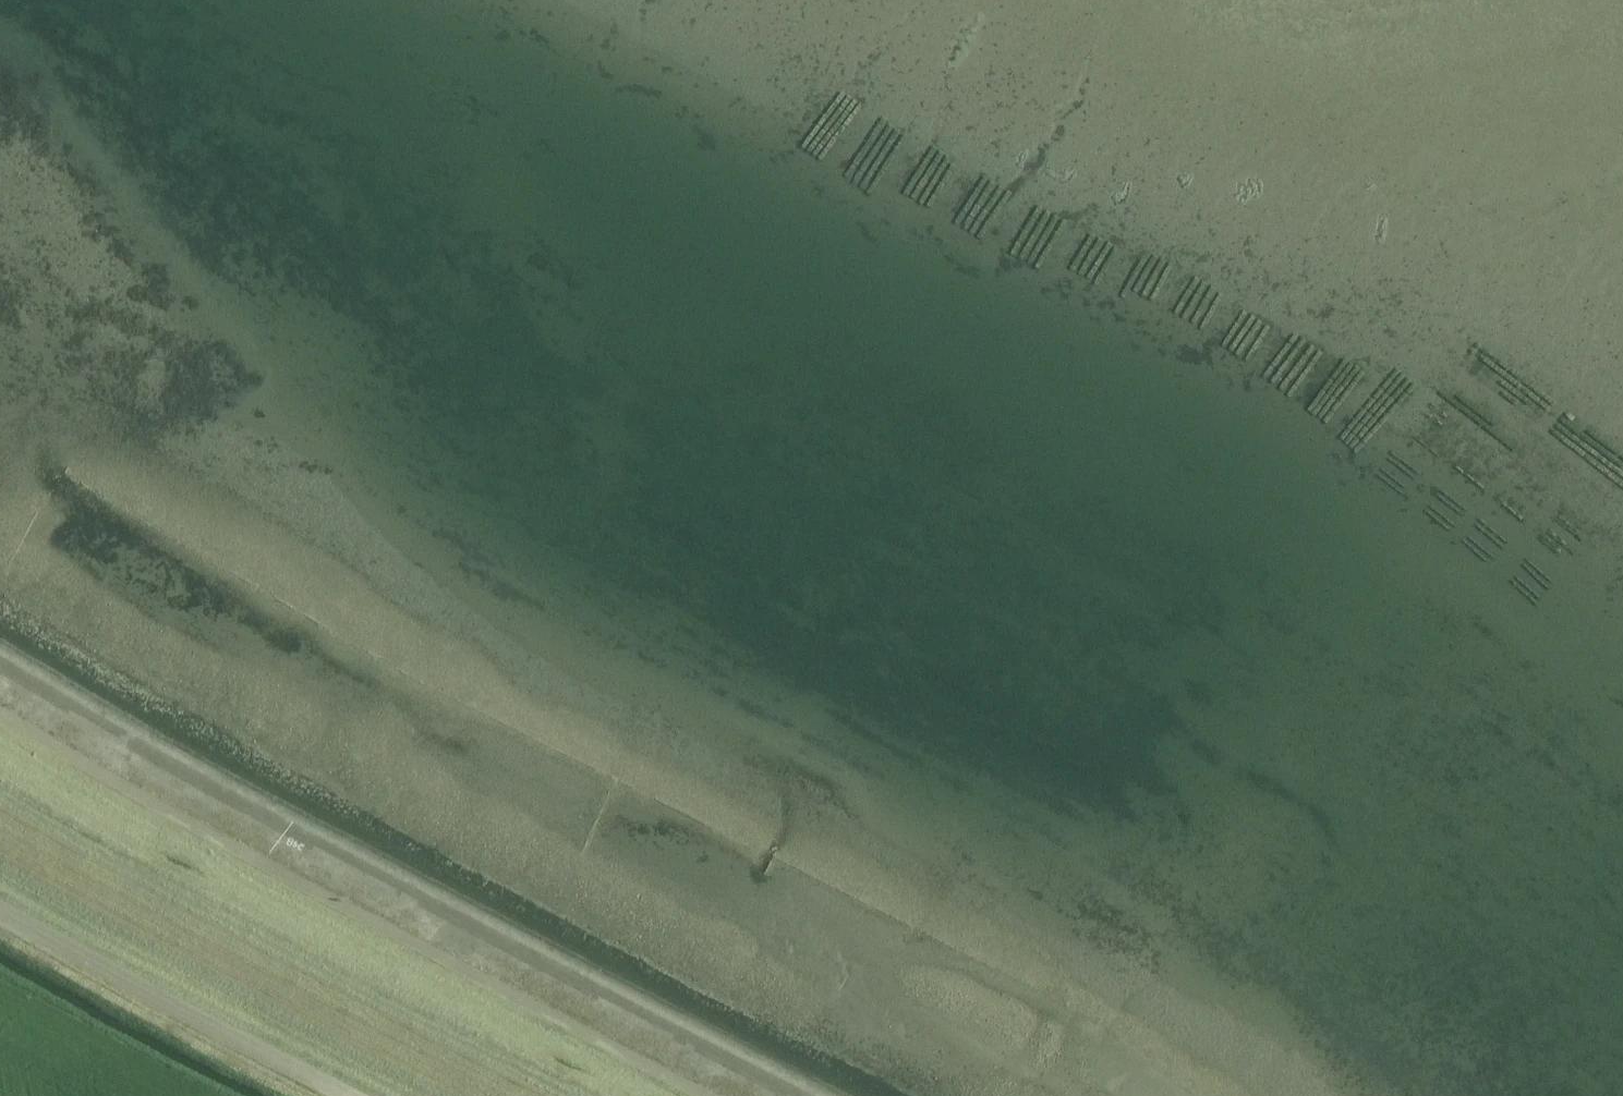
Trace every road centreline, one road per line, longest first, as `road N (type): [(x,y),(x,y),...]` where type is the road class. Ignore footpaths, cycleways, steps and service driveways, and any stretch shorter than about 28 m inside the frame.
road 1 (unclassified): [(363,1095),(0,898)]

